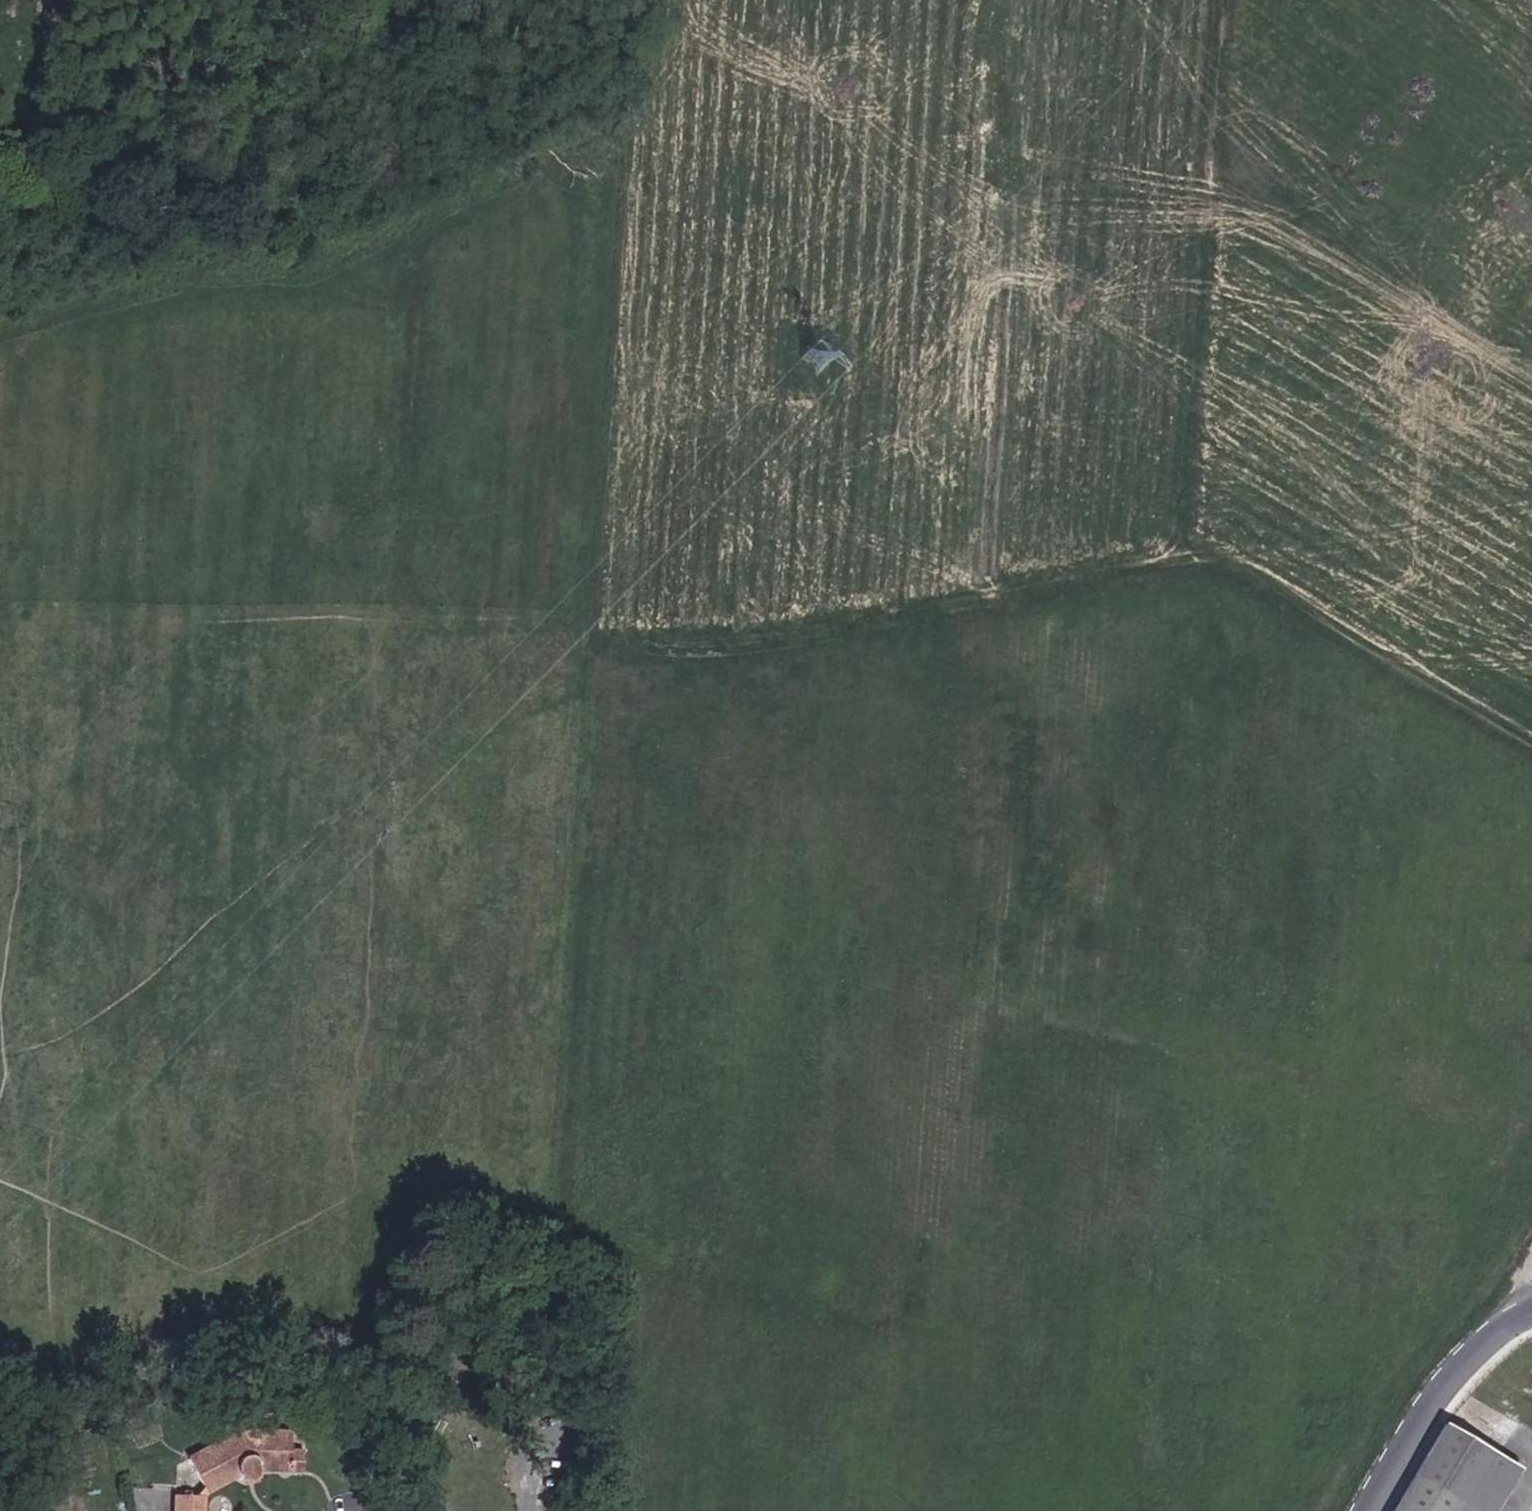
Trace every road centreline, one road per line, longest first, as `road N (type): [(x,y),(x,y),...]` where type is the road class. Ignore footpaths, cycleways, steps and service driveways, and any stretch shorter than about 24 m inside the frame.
road 1 (residential): [(1531,1318),(1495,1337),(1414,1432),(1370,1510)]

